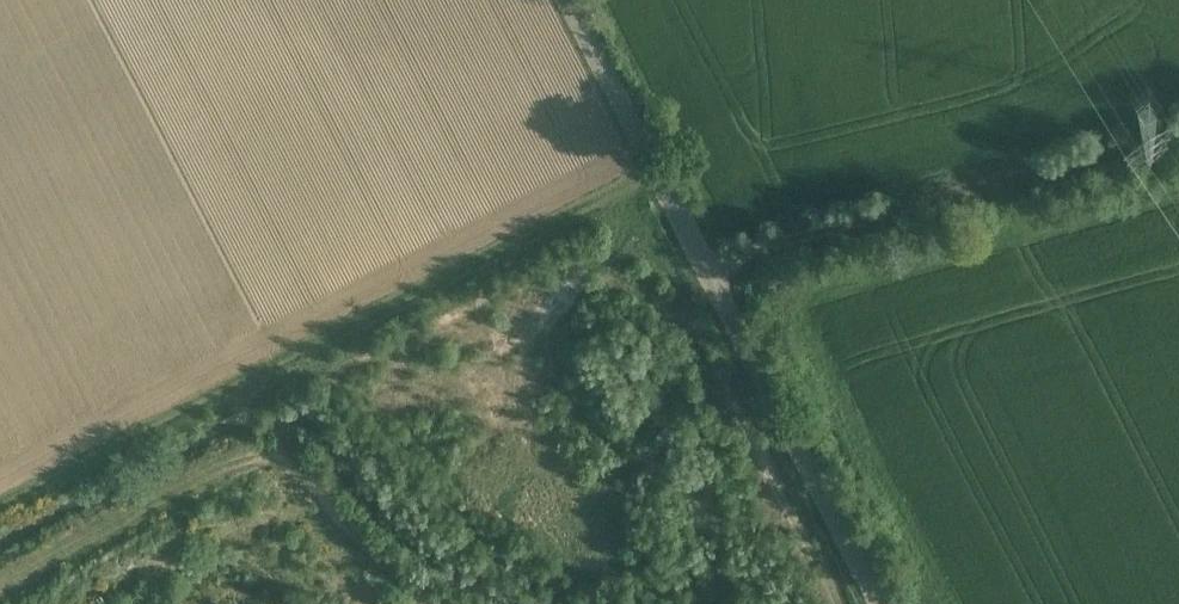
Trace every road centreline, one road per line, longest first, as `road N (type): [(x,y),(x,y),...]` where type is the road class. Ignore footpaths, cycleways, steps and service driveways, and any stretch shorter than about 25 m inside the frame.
road 1 (unclassified): [(570,0),(883,603)]
road 2 (track): [(707,265),(1178,132)]

